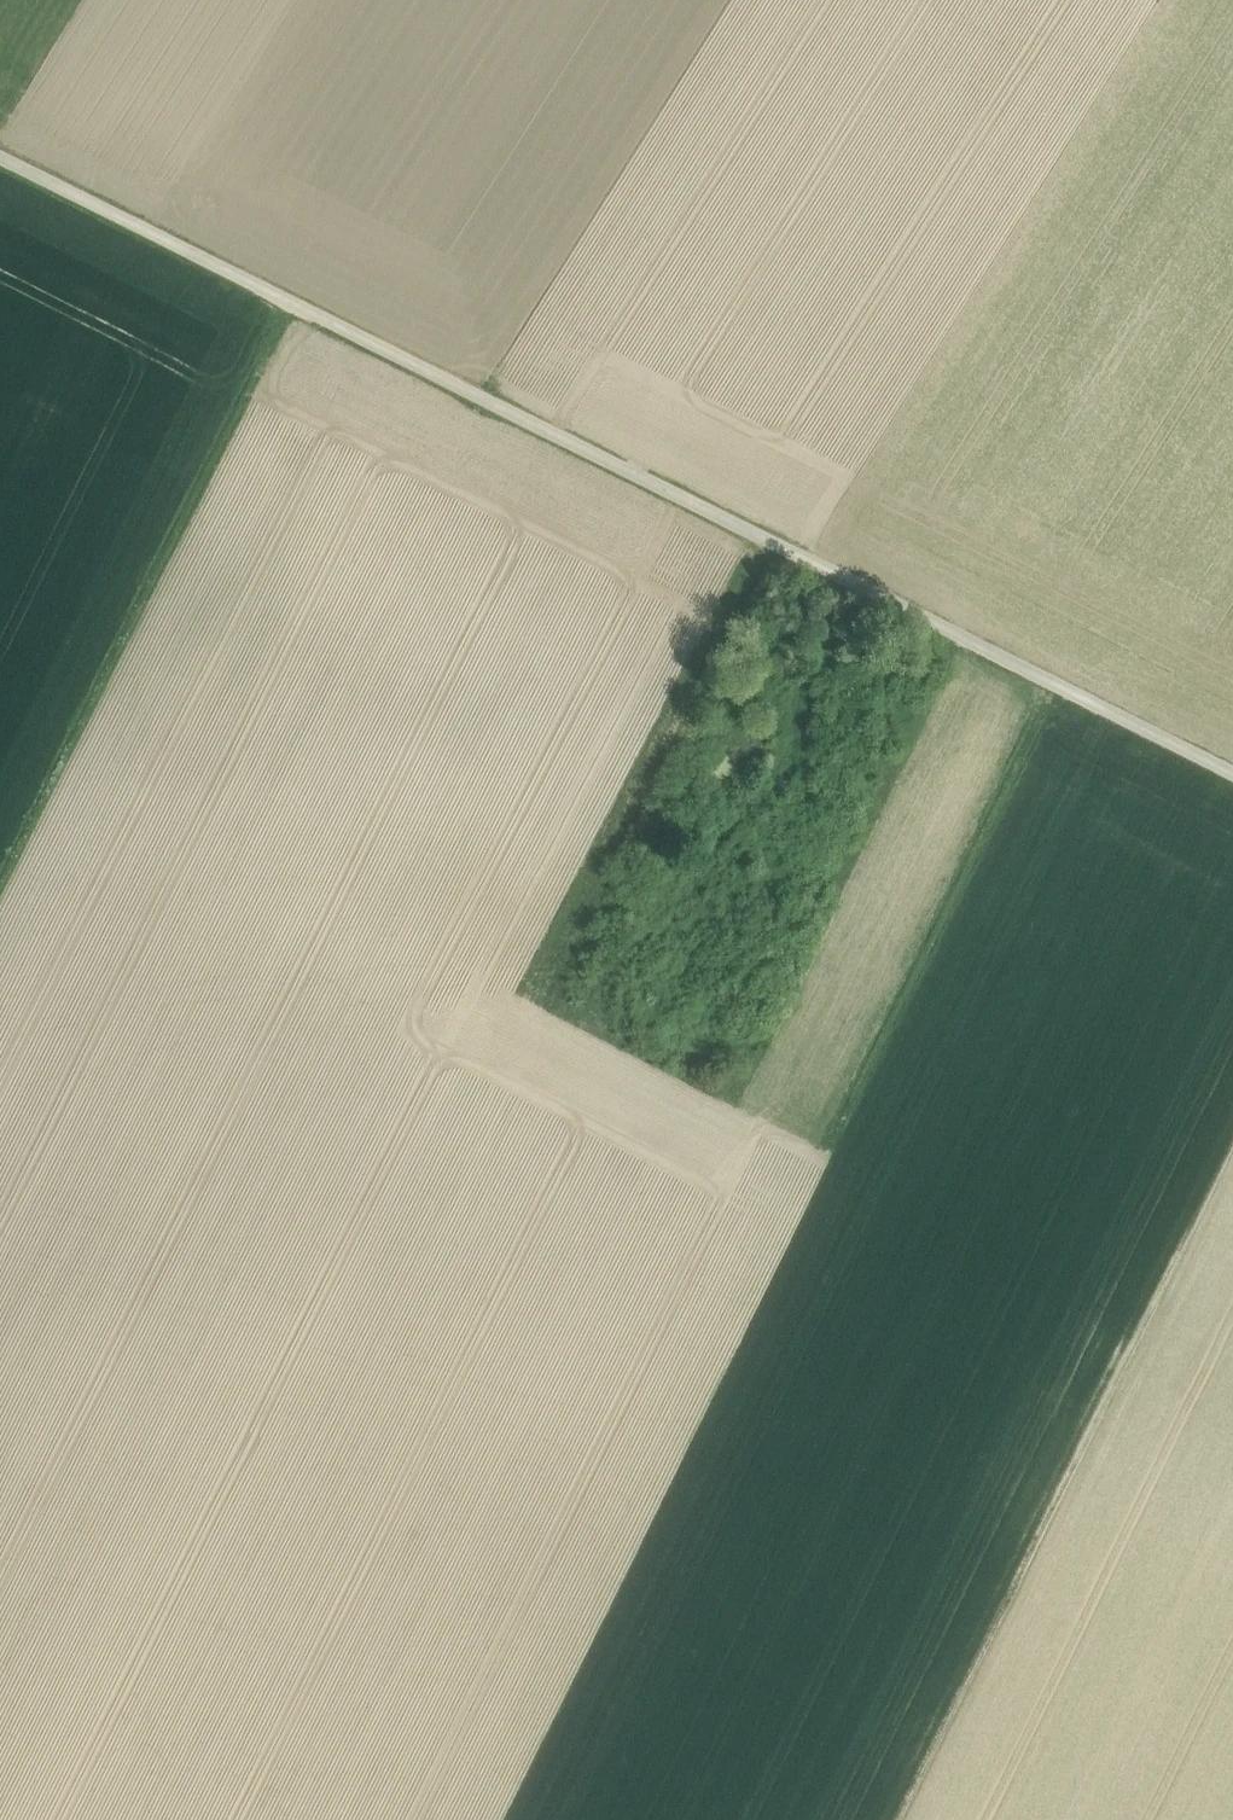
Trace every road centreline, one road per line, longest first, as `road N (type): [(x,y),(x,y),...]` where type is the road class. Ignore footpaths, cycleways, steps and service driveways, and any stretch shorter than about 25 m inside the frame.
road 1 (unclassified): [(0,156),(1232,773)]

